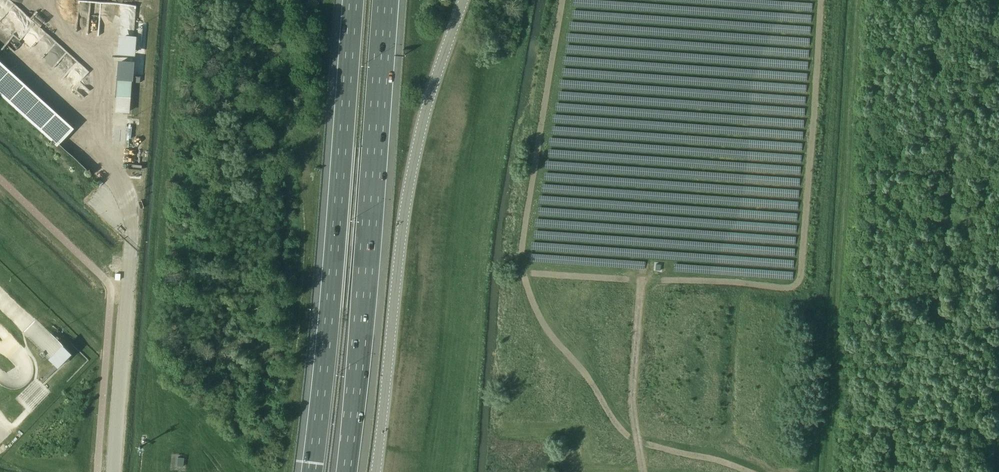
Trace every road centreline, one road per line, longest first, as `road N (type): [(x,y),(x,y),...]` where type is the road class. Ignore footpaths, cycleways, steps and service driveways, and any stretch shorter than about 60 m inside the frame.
road 1 (unclassified): [(374,471),(416,147),(464,0)]
road 2 (motorway): [(343,471),(385,0)]
road 3 (motorway): [(353,0),(312,471)]

